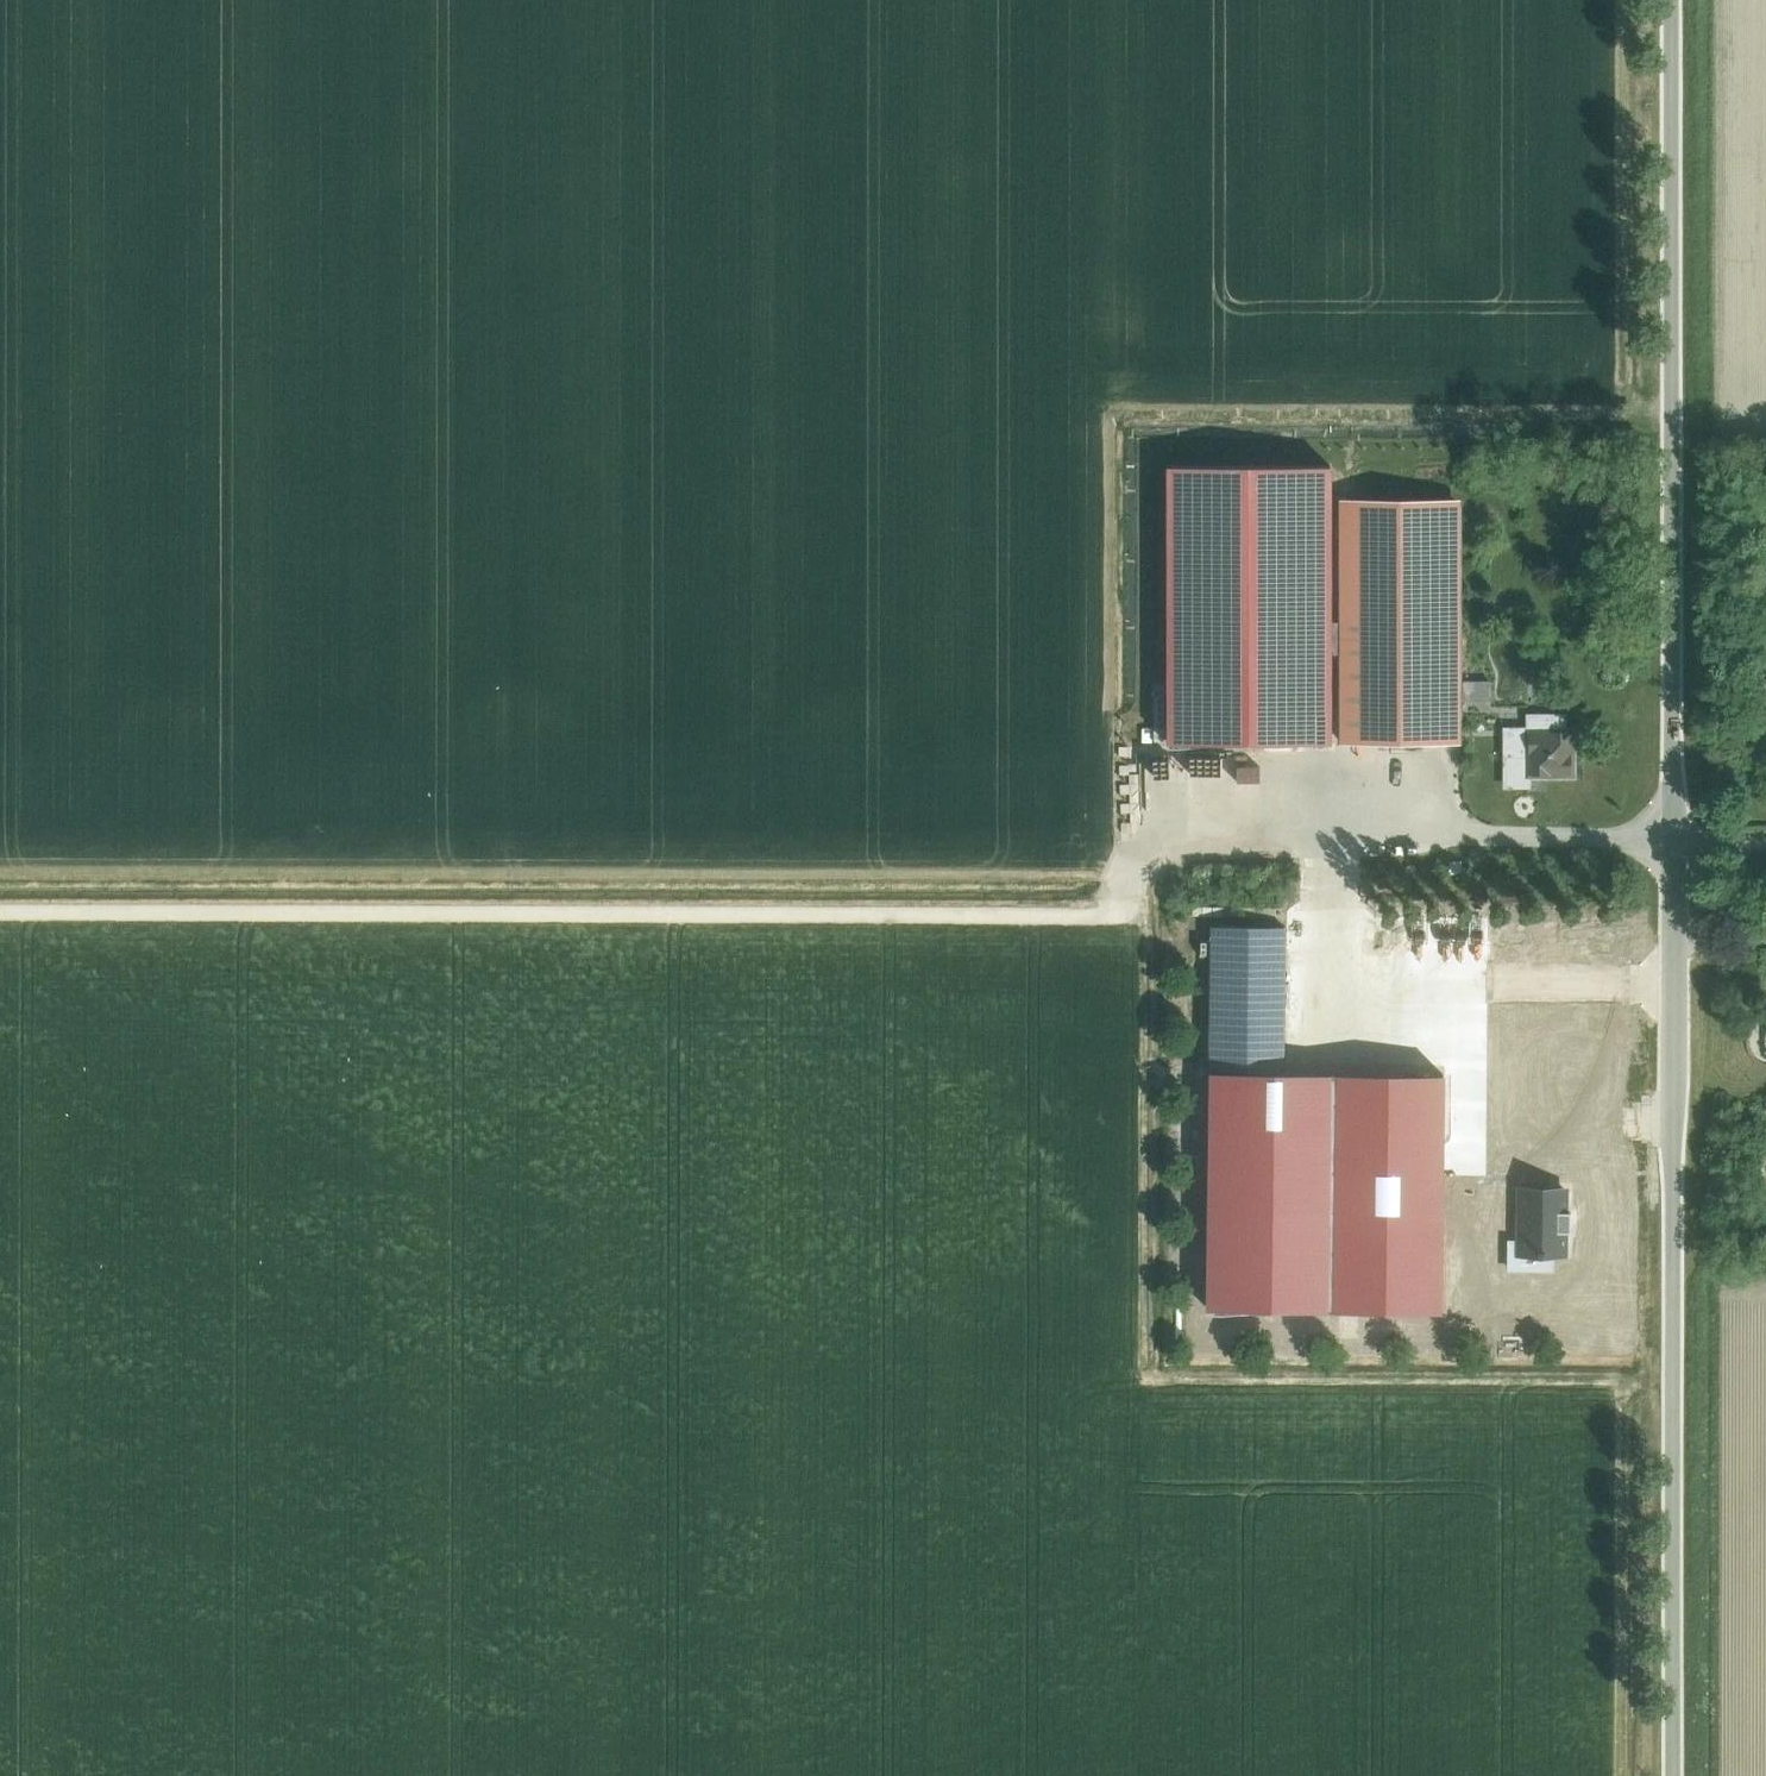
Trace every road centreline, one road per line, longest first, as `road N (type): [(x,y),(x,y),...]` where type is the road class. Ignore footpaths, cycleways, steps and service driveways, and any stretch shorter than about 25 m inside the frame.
road 1 (unclassified): [(1672,1775),(1671,0)]

